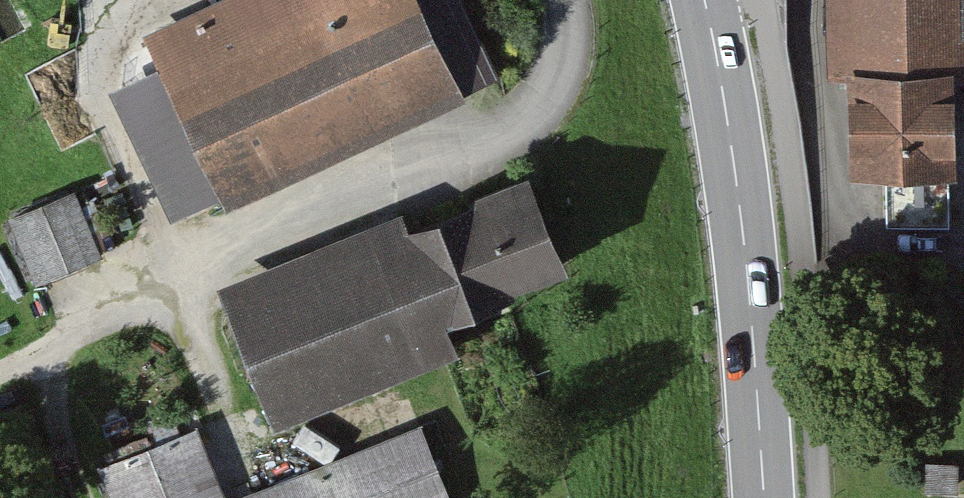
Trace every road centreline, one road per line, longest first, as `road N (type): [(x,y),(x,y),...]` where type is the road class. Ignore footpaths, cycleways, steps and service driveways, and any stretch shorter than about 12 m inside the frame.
road 1 (unclassified): [(565,0),(568,29),(554,87),(518,131),(163,298)]
road 2 (primary): [(705,0),(746,252),(765,497)]
road 3 (track): [(163,298),(0,375)]

